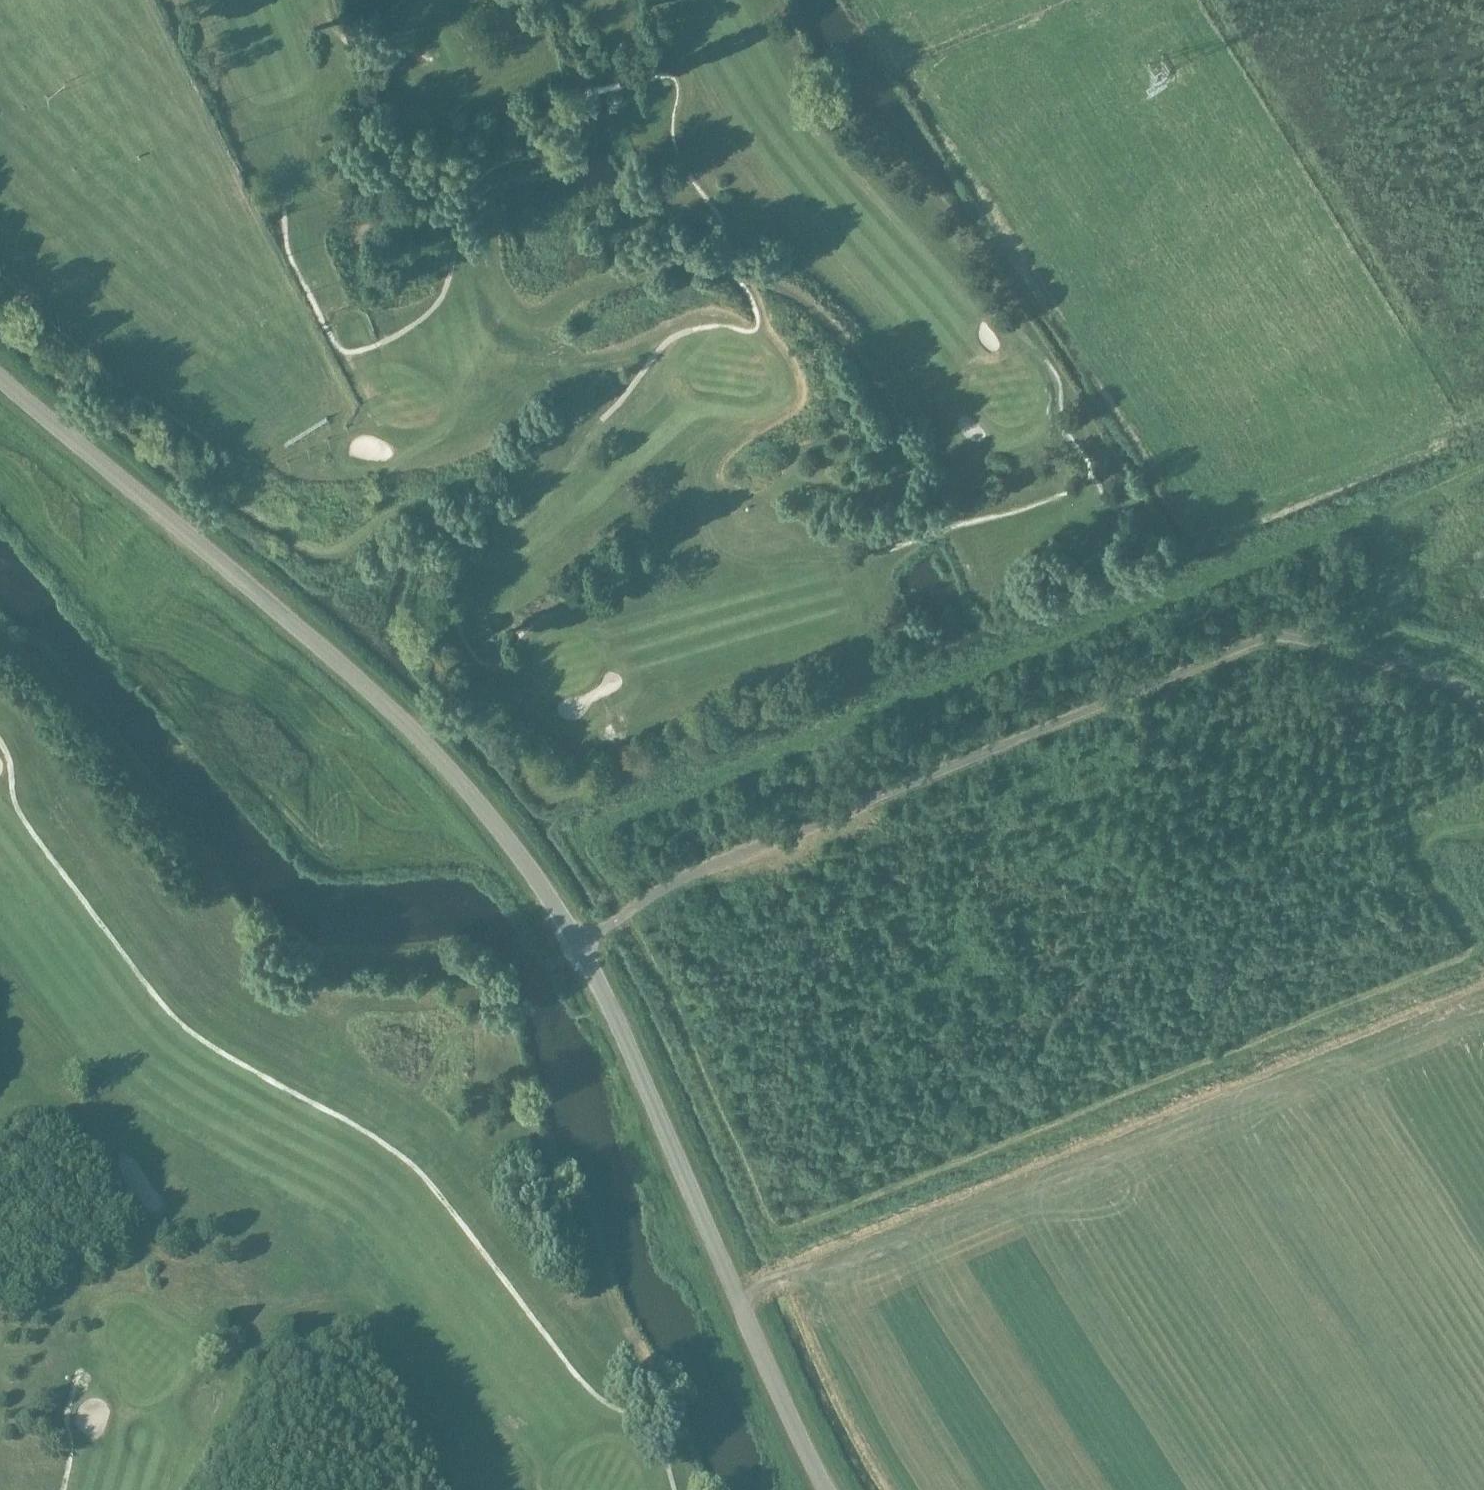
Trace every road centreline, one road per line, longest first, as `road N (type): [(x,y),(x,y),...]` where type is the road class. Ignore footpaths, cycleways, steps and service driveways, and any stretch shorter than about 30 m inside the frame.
road 1 (unclassified): [(824,1489),(604,994),(523,860),(378,699),(0,380)]

